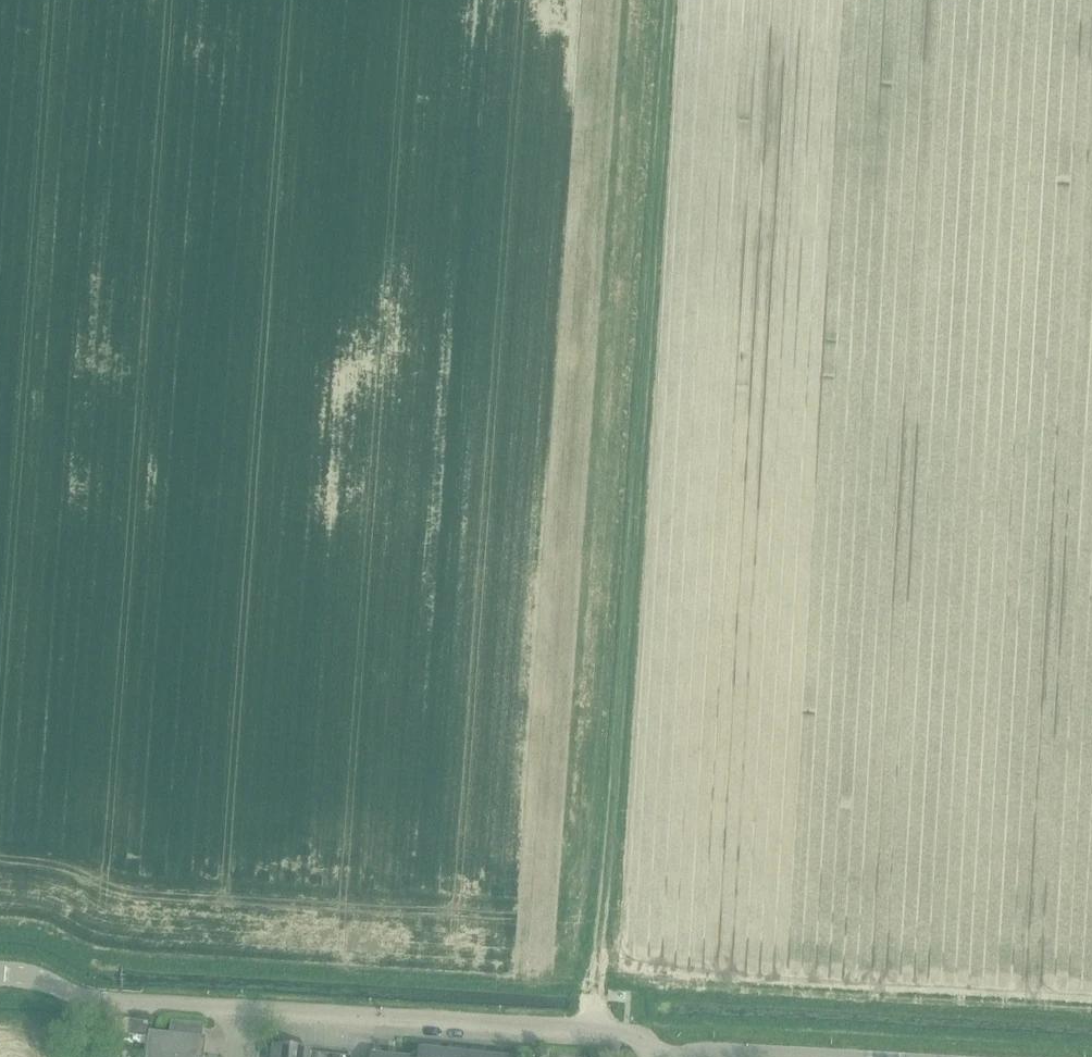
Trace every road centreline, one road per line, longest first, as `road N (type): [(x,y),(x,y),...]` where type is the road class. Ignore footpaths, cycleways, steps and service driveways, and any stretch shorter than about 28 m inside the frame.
road 1 (unclassified): [(357,1018),(594,1034),(635,1039),(656,1056)]
road 2 (unclassified): [(0,973),(103,1002),(241,1011)]

